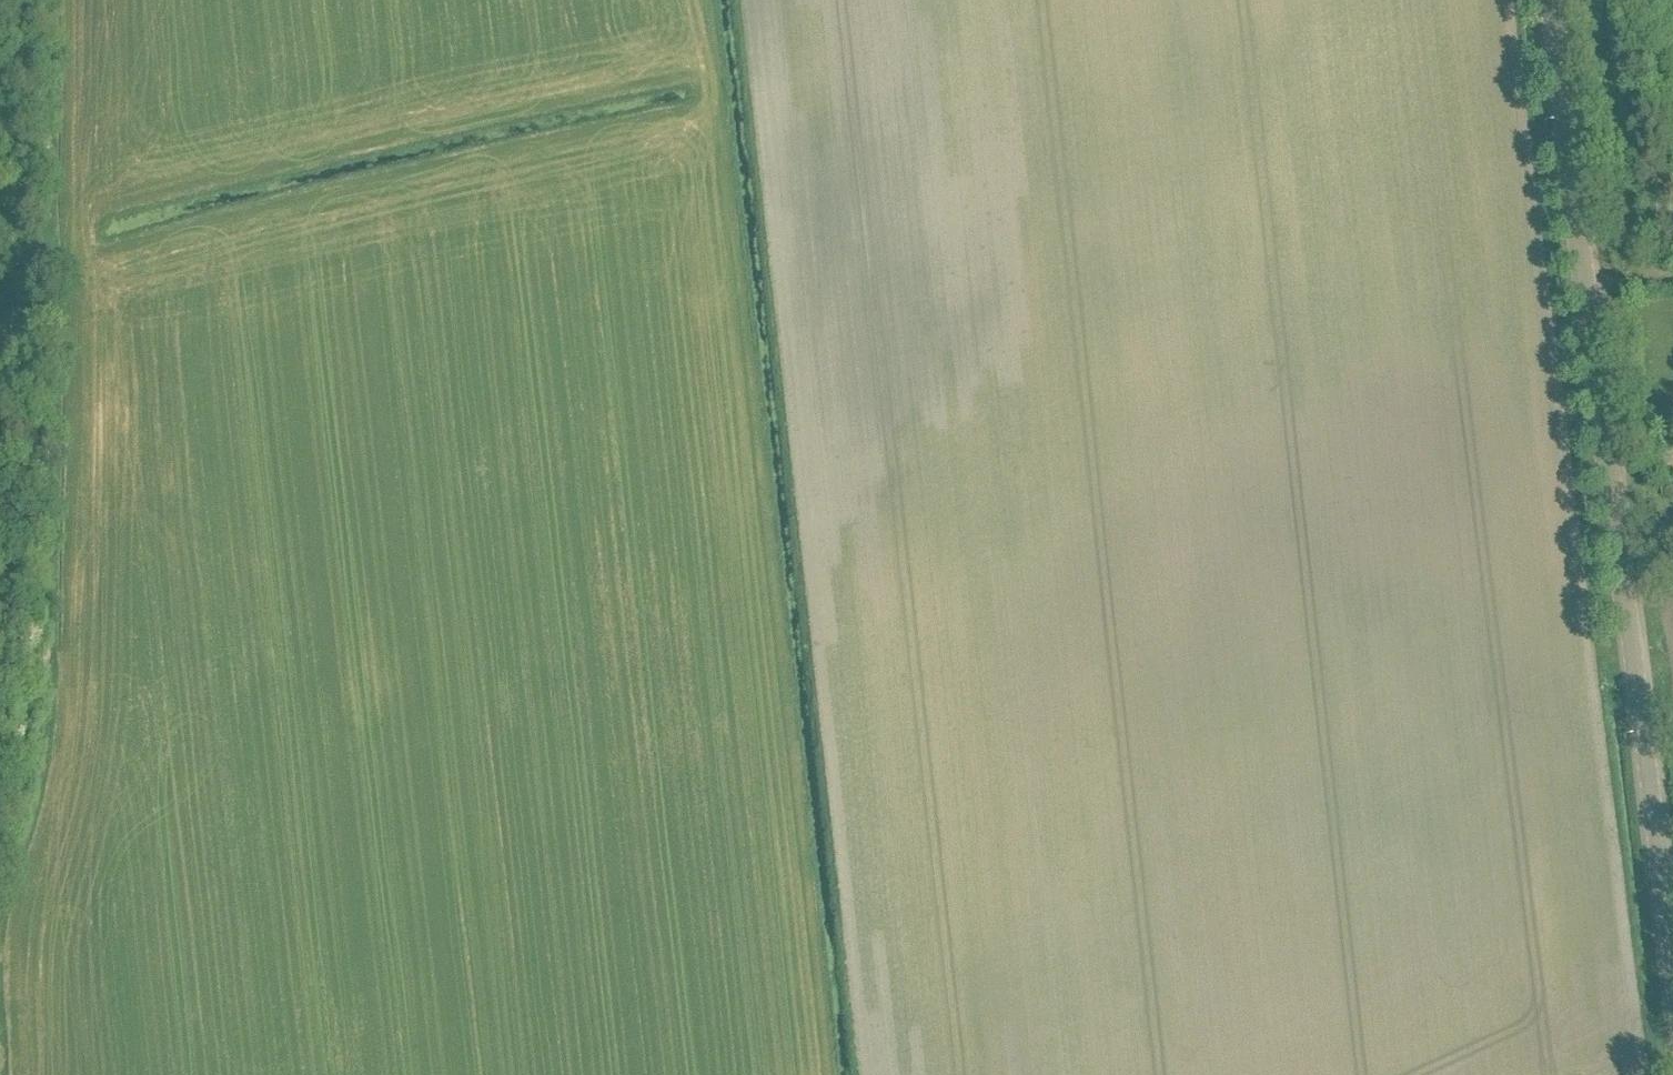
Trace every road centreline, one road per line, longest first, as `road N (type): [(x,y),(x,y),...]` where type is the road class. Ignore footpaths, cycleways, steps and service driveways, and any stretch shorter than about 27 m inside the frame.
road 1 (tertiary): [(1672,975),(1548,0)]

